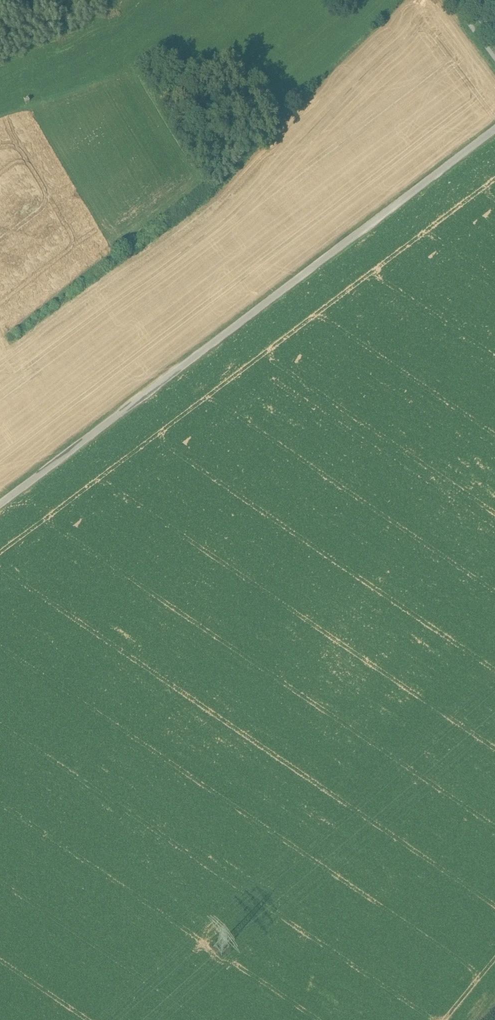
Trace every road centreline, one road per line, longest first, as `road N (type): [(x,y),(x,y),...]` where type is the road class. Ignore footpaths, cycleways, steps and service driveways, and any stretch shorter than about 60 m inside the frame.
road 1 (track): [(494,129),(0,505)]

